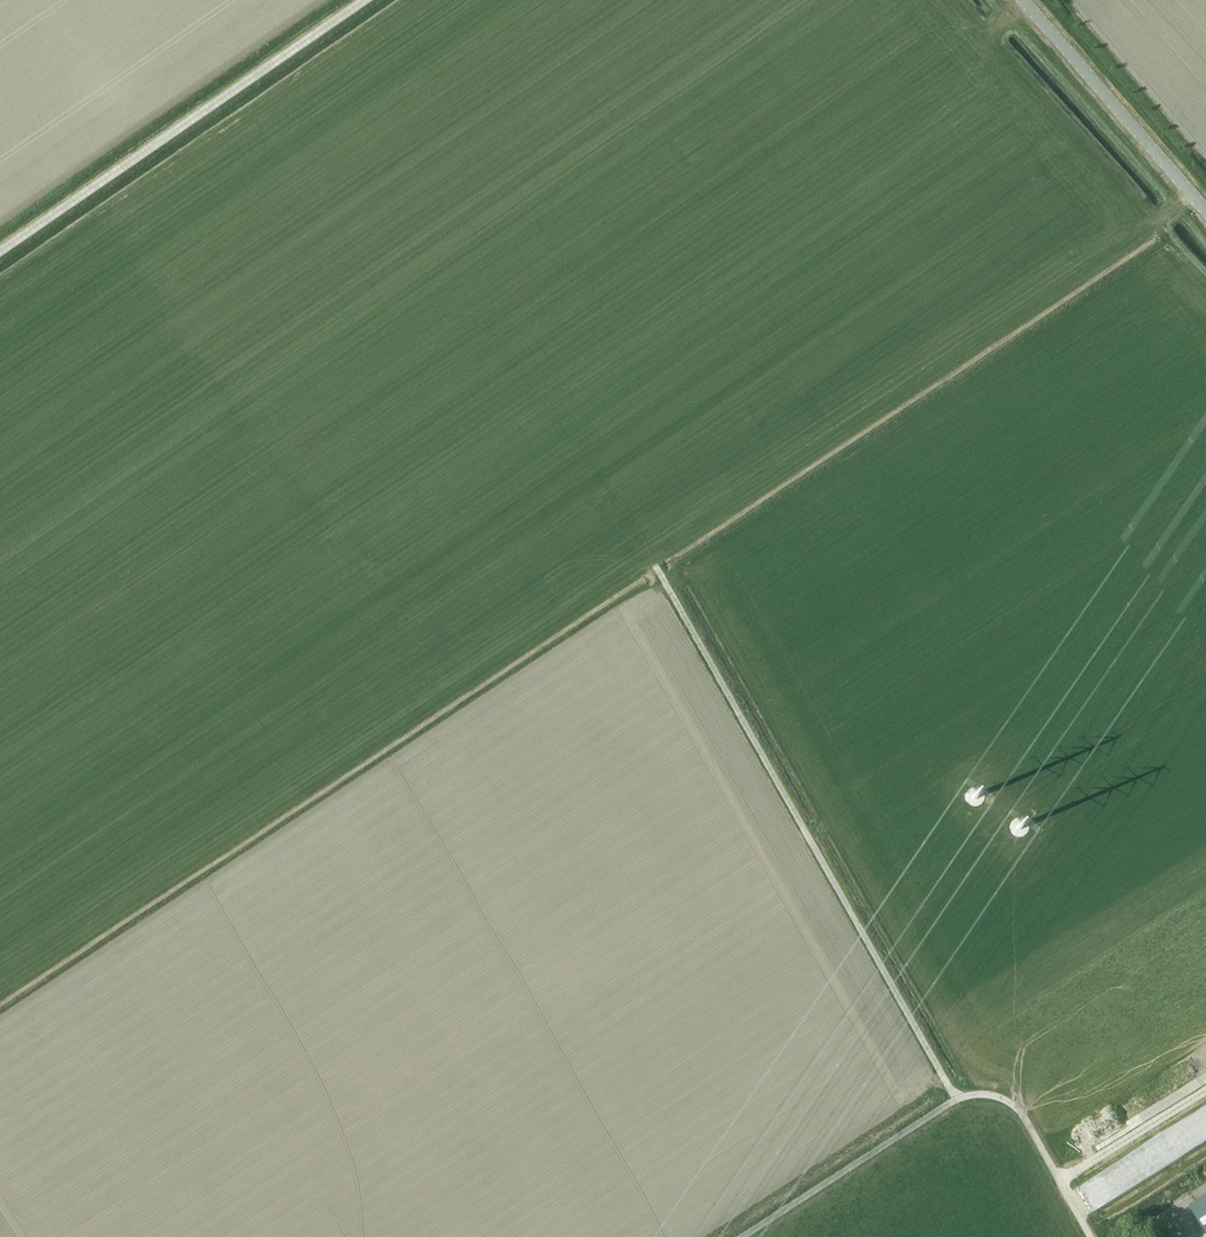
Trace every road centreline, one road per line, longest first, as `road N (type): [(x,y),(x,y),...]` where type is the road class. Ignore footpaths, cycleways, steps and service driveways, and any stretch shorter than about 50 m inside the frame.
road 1 (track): [(0,253),(368,0)]
road 2 (tertiary): [(1205,207),(1016,0)]

